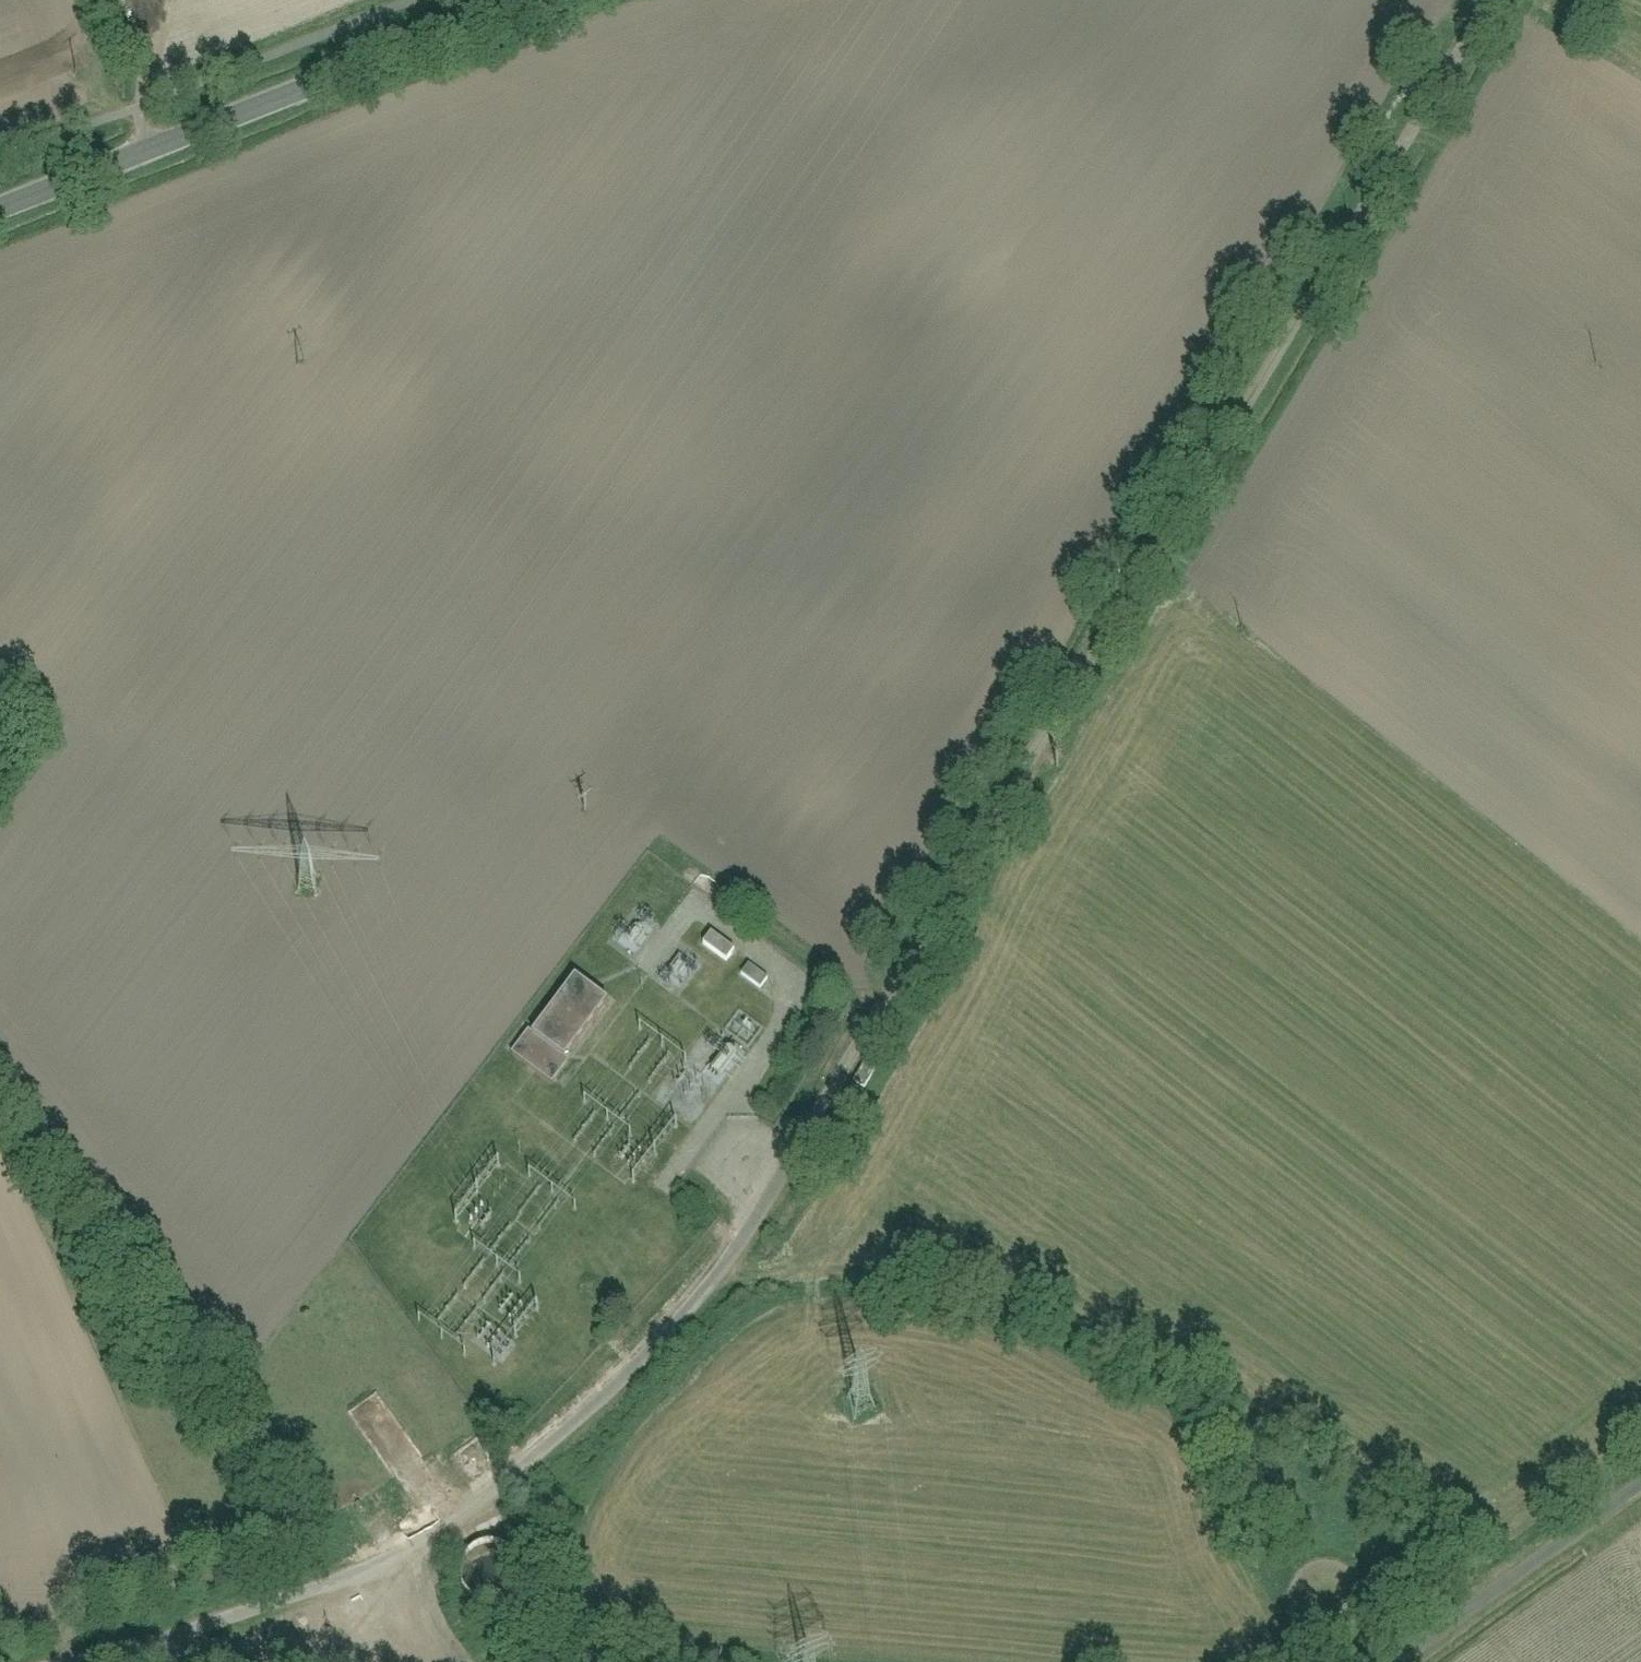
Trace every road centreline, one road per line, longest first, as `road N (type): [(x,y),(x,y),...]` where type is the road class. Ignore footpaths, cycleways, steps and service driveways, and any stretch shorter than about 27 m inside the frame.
road 1 (unclassified): [(82,1661),(384,1570),(622,1386),(713,1286),(782,1187),(940,904),(1496,0)]
road 2 (secondary): [(0,210),(539,0)]
road 3 (unclassified): [(1404,1661),(1640,1490)]

